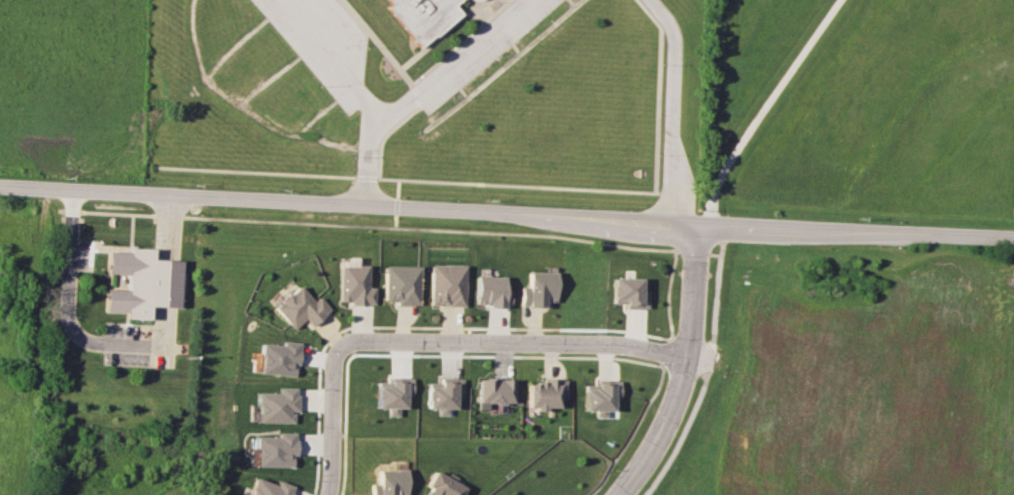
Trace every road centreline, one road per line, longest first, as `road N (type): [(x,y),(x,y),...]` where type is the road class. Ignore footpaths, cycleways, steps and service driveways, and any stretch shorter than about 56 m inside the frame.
road 1 (residential): [(1013,240),(0,186)]
road 2 (residential): [(688,353),(597,343),(349,341),(334,354),(327,494)]
road 3 (residential): [(697,227),(678,390),(618,494)]

